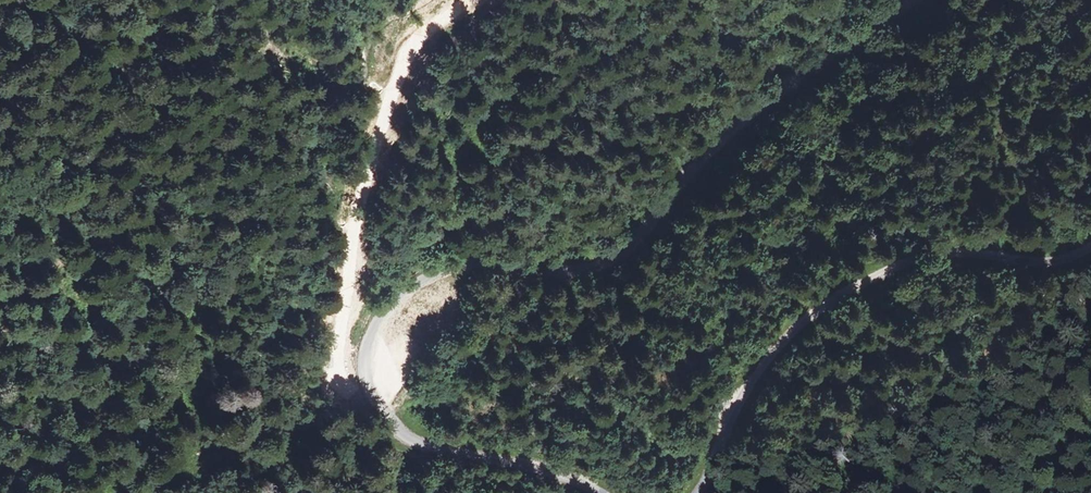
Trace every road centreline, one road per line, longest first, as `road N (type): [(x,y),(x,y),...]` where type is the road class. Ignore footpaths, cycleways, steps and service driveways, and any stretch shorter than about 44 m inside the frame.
road 1 (tertiary): [(873,0),(732,102),(595,244),(567,254),(441,260),(397,284),(377,308),(363,368),(379,409),(406,442),(604,492)]
road 2 (tertiary): [(708,492),(769,359),(850,278),(936,239),(1090,241)]
road 3 (track): [(379,409),(339,375),(357,213),(406,54),(476,0)]

